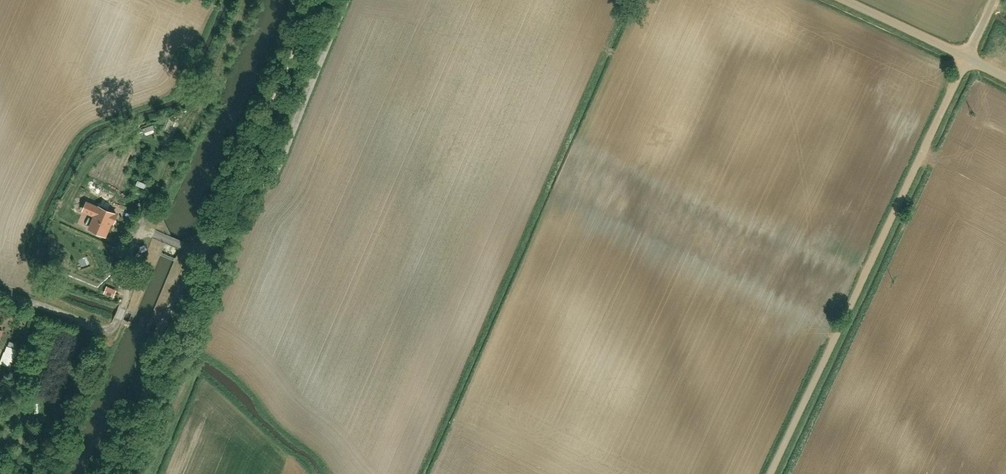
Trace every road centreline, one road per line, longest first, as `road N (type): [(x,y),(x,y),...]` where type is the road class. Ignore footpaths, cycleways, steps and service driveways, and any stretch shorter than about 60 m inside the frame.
road 1 (residential): [(772,473),(966,56)]
road 2 (track): [(348,0),(272,179),(239,197),(216,240),(197,251)]
road 3 (track): [(0,291),(103,331),(124,307),(127,259),(139,234),(197,251)]
road 4 (unclassified): [(197,251),(155,341),(146,397),(115,473)]
road 5 (residential): [(966,56),(844,0)]

